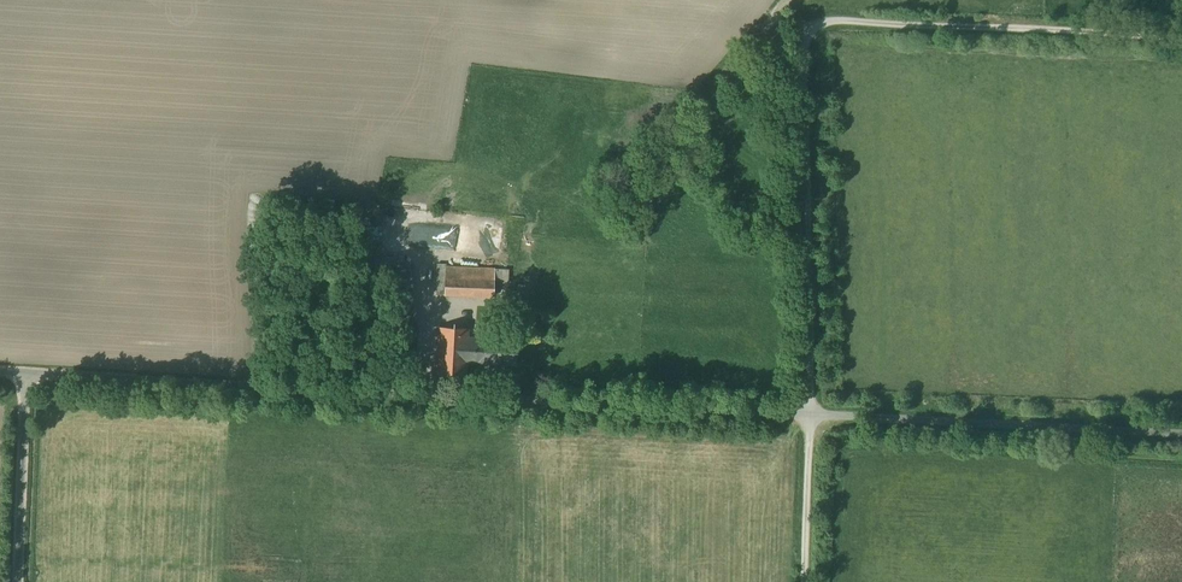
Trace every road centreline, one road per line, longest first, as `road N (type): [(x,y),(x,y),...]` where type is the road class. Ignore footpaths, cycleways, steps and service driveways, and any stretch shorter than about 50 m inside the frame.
road 1 (unclassified): [(1181,432),(28,373)]
road 2 (track): [(803,581),(809,413),(802,42),(812,27),(835,22),(1181,37)]
road 3 (unclassified): [(28,373),(19,581)]

